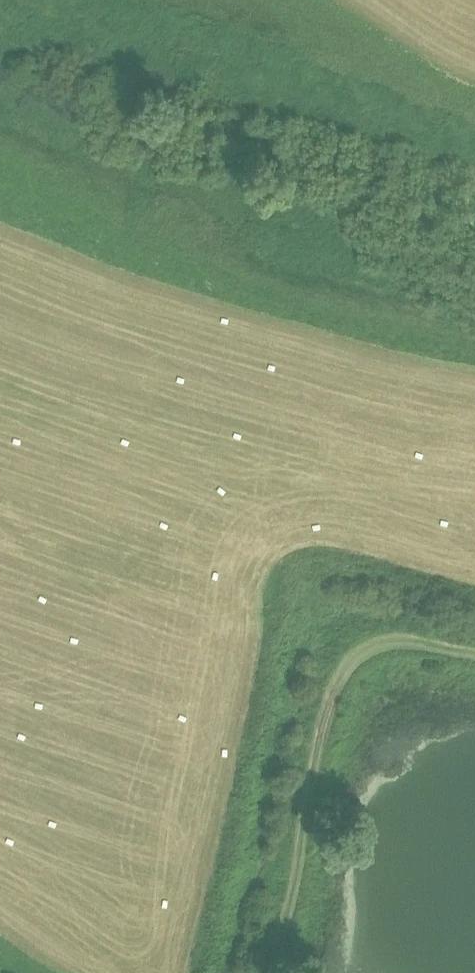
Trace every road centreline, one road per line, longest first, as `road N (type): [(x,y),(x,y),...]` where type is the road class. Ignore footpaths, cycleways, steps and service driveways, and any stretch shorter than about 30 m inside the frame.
road 1 (track): [(274,972),(323,724),(344,672),(377,647),(401,642),(474,653)]

